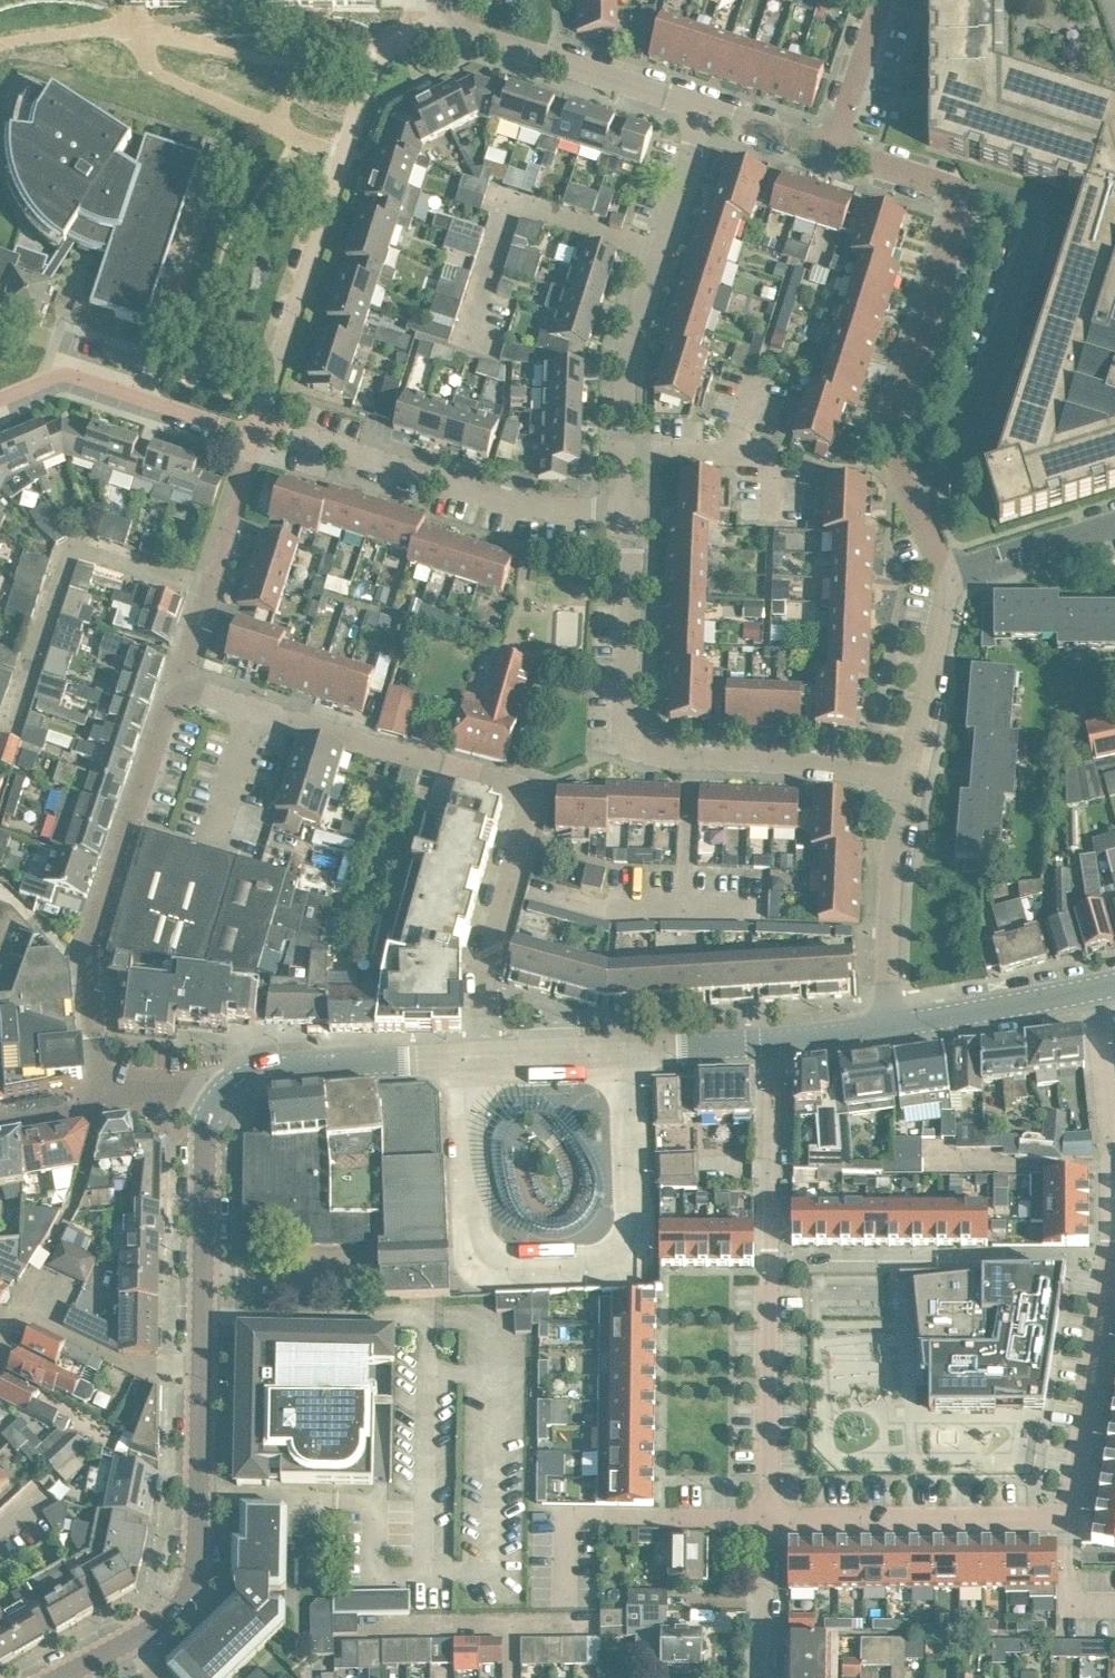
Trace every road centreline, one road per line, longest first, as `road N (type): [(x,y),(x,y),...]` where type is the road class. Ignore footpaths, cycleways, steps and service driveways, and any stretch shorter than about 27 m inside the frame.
road 1 (residential): [(1096,989),(1114,1237),(1074,1498),(1063,1515),(1040,1519),(766,1519)]
road 2 (residential): [(486,1058),(481,985),(527,796),(515,786),(200,693),(172,700)]
road 3 (residential): [(946,575),(888,439),(958,221),(958,198),(935,183),(834,151)]
road 4 (residential): [(906,784),(806,762),(663,756),(626,745),(634,527),(620,509)]
road 5 (residential): [(766,1519),(774,1042)]
road 6 (residential): [(345,154),(167,76),(134,36),(103,27),(0,43)]
road 7 (residential): [(620,509),(517,506),(259,429)]
road 8 (residential): [(623,448),(627,352),(704,109)]
road 9 (residential): [(94,1033),(87,953),(172,700)]
road 10 (tertiary): [(202,1397),(207,1134),(219,1099)]
road 11 (tertiary): [(486,1058),(774,1042)]
road 12 (residential): [(345,154),(259,429)]
road 13 (residential): [(704,109),(440,22)]
road 14 (tertiary): [(219,1099),(250,1076),(287,1068),(486,1058)]
road 15 (residential): [(0,399),(65,374),(259,429)]
road 16 (tertiary): [(138,1639),(174,1616),(196,1576),(206,1499),(202,1397)]
road 17 (residential): [(888,1027),(889,886),(906,784)]
road 18 (residential): [(18,1310),(80,1189),(101,1102)]
road 19 (residential): [(906,784),(946,575)]
road 20 (tertiary): [(888,1027),(1096,989)]
road 21 (residential): [(202,1397),(18,1310)]
road 22 (residential): [(946,575),(1114,524)]
road 23 (residential): [(440,22),(377,55),(345,154)]
road 24 (residential): [(623,448),(785,454)]
road 25 (residential): [(881,0),(834,151)]
road 26 (residential): [(766,1519),(762,1677)]
road 27 (residential): [(834,151),(704,109)]
road 28 (residential): [(172,700),(214,574)]
road 29 (residential): [(101,1102),(146,1090),(219,1099)]

